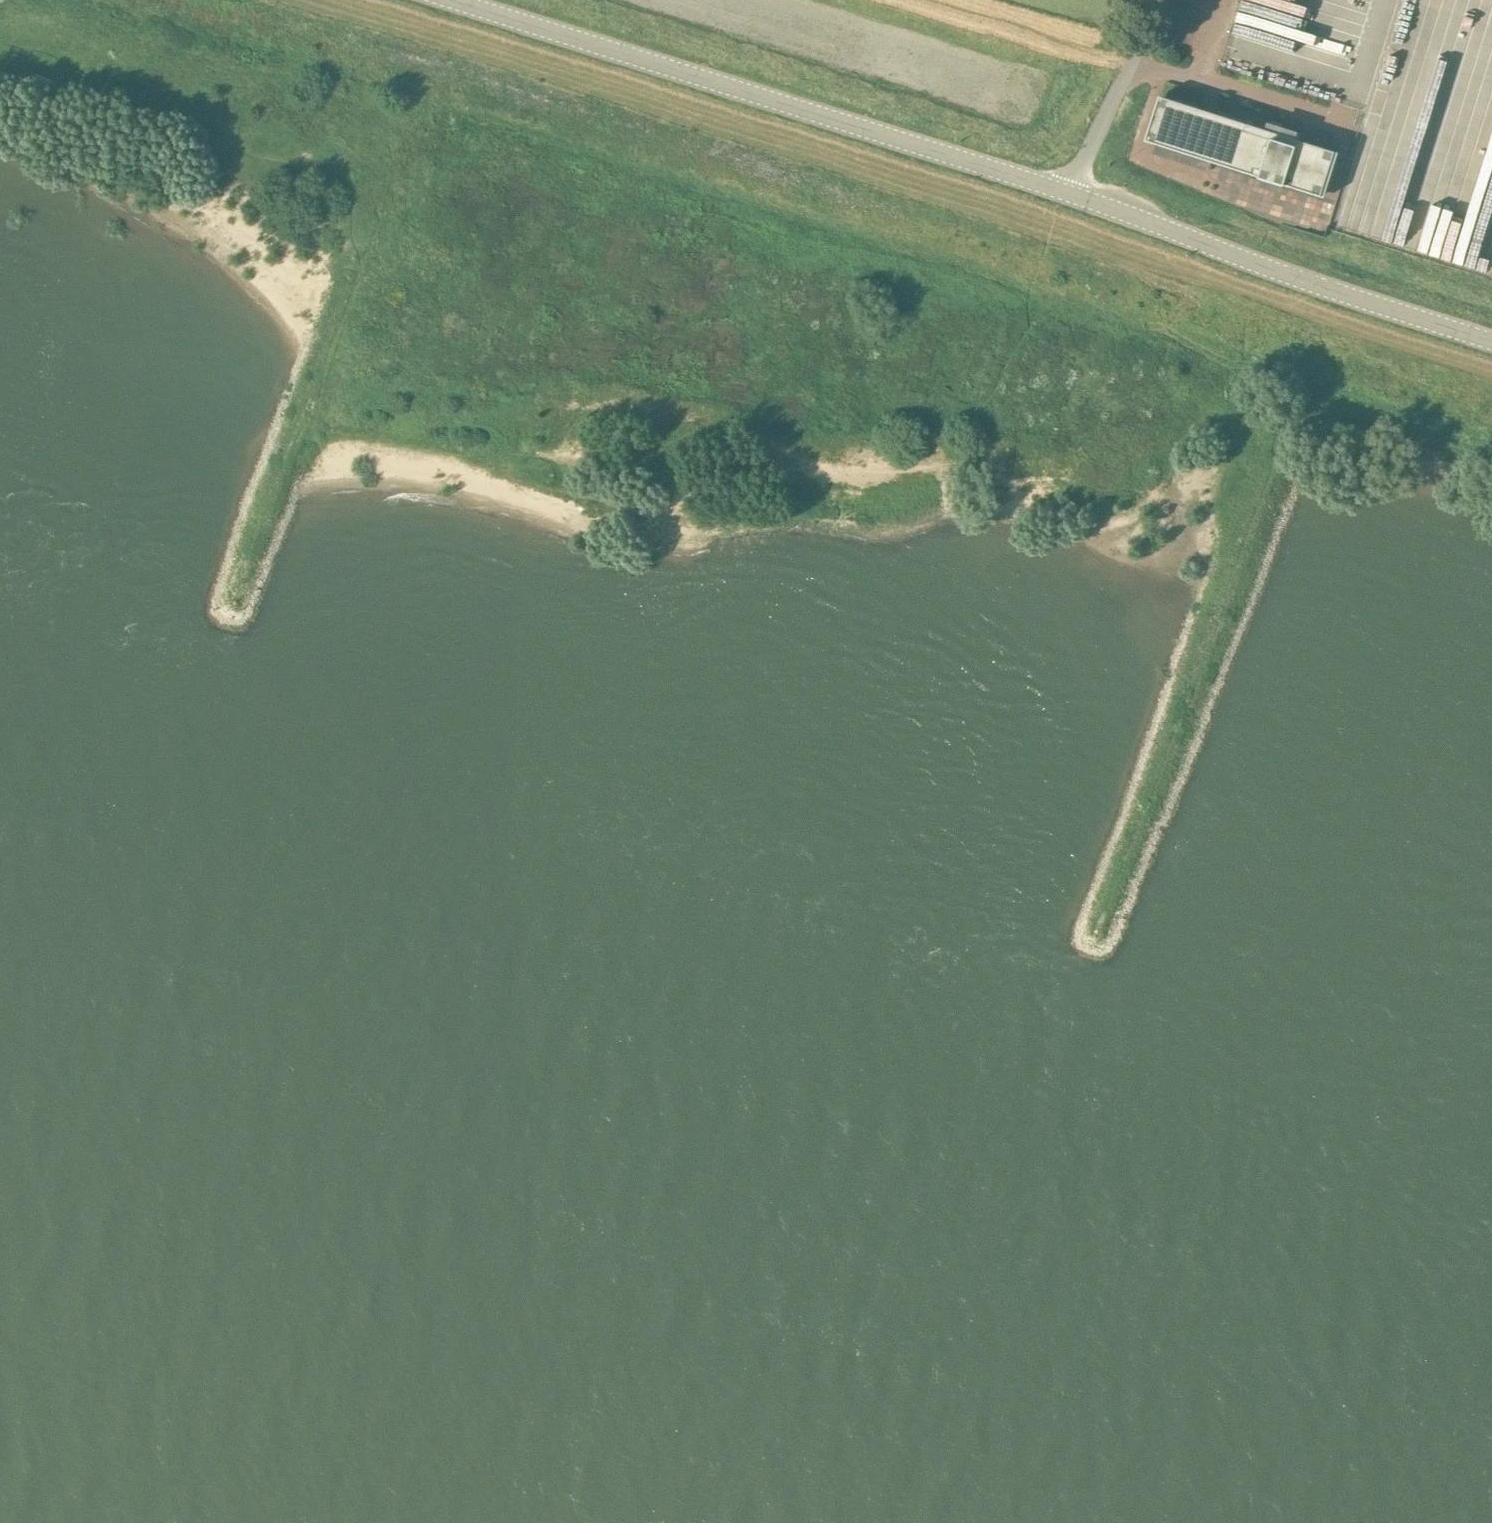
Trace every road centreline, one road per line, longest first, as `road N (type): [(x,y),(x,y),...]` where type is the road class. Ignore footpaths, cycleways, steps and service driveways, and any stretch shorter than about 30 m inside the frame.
road 1 (secondary): [(1068,194),(451,0)]
road 2 (secondary): [(1491,341),(1068,194)]
road 3 (unclassified): [(1068,194),(1161,0)]

